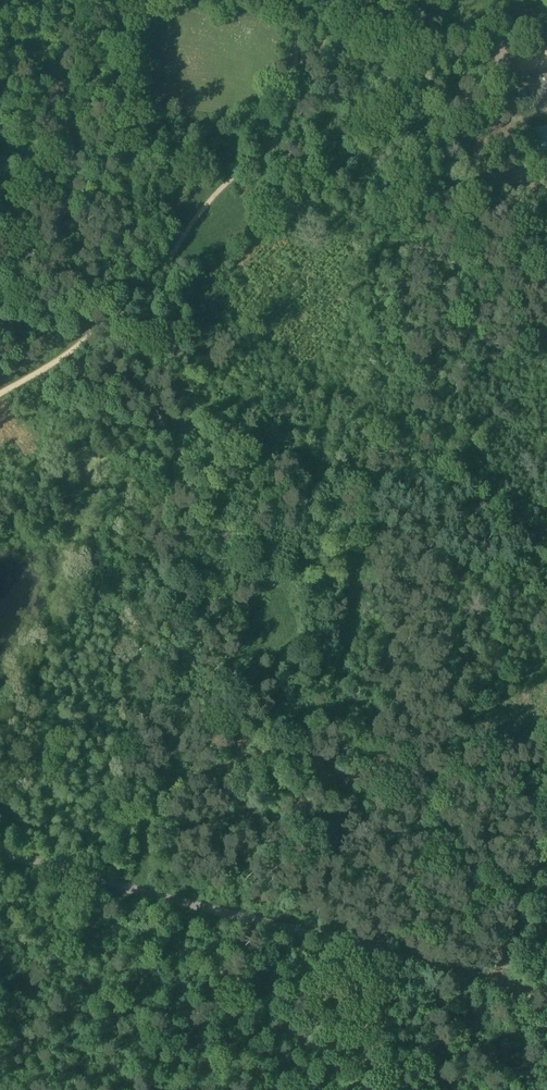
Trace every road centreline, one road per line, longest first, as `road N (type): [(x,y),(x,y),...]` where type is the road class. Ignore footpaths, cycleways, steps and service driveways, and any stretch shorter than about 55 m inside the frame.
road 1 (track): [(546,997),(0,849)]
road 2 (unclassified): [(499,983),(546,818)]

